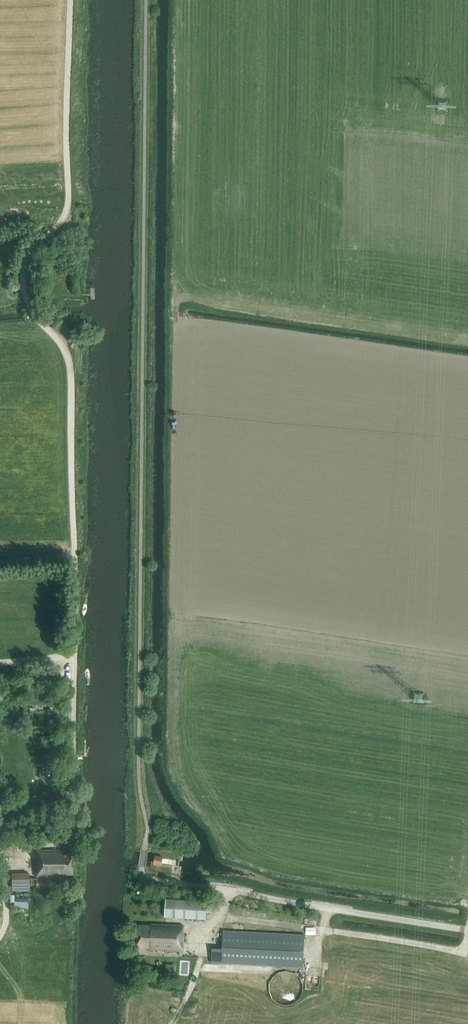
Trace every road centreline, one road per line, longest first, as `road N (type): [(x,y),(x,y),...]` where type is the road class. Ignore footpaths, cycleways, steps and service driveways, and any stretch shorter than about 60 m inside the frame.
road 1 (track): [(223,917),(463,952),(467,934)]
road 2 (unclassified): [(467,930),(230,890)]

